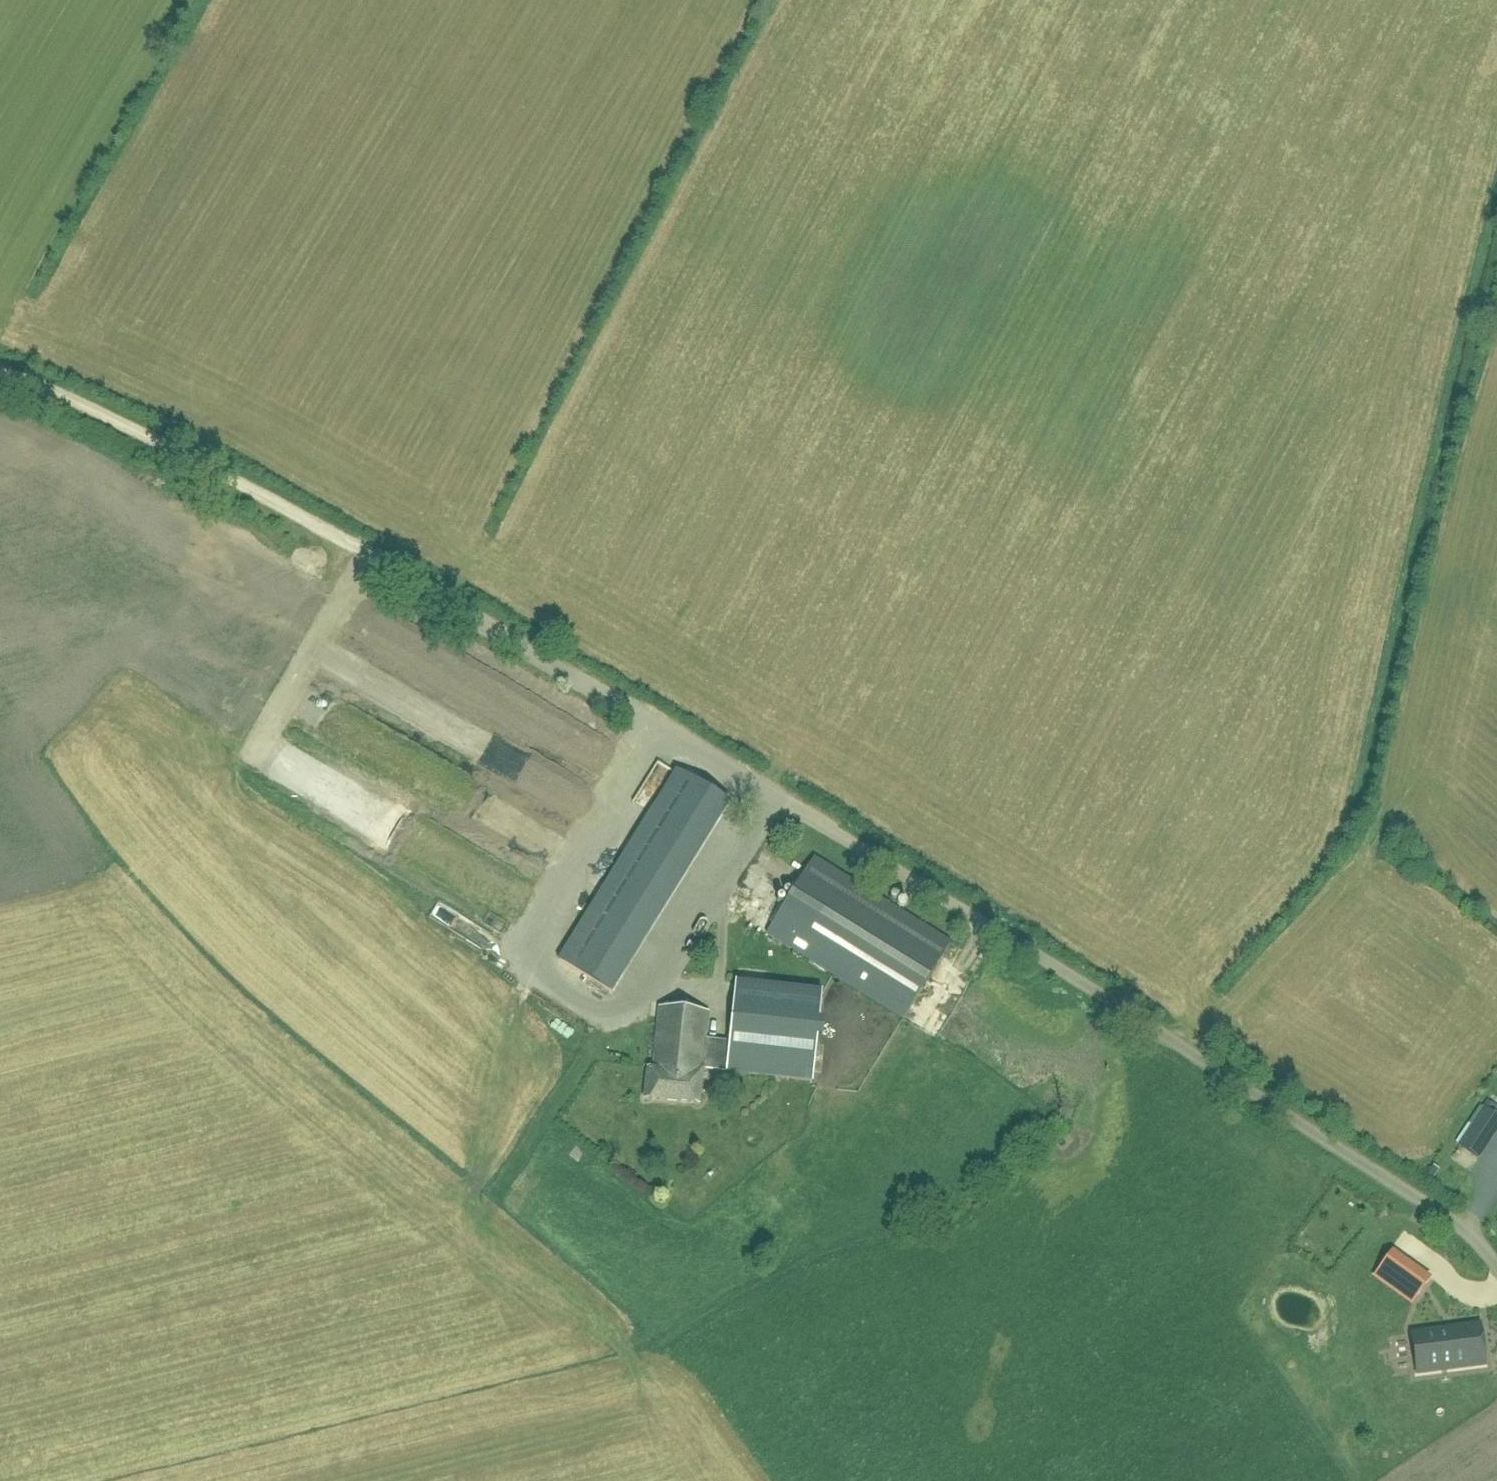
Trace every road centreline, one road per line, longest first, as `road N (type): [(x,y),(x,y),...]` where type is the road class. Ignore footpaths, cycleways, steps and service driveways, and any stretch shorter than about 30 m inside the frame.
road 1 (track): [(0,372),(50,388),(207,467),(766,792)]
road 2 (unclassified): [(1496,1267),(1480,1242),(1420,1196),(766,792)]

